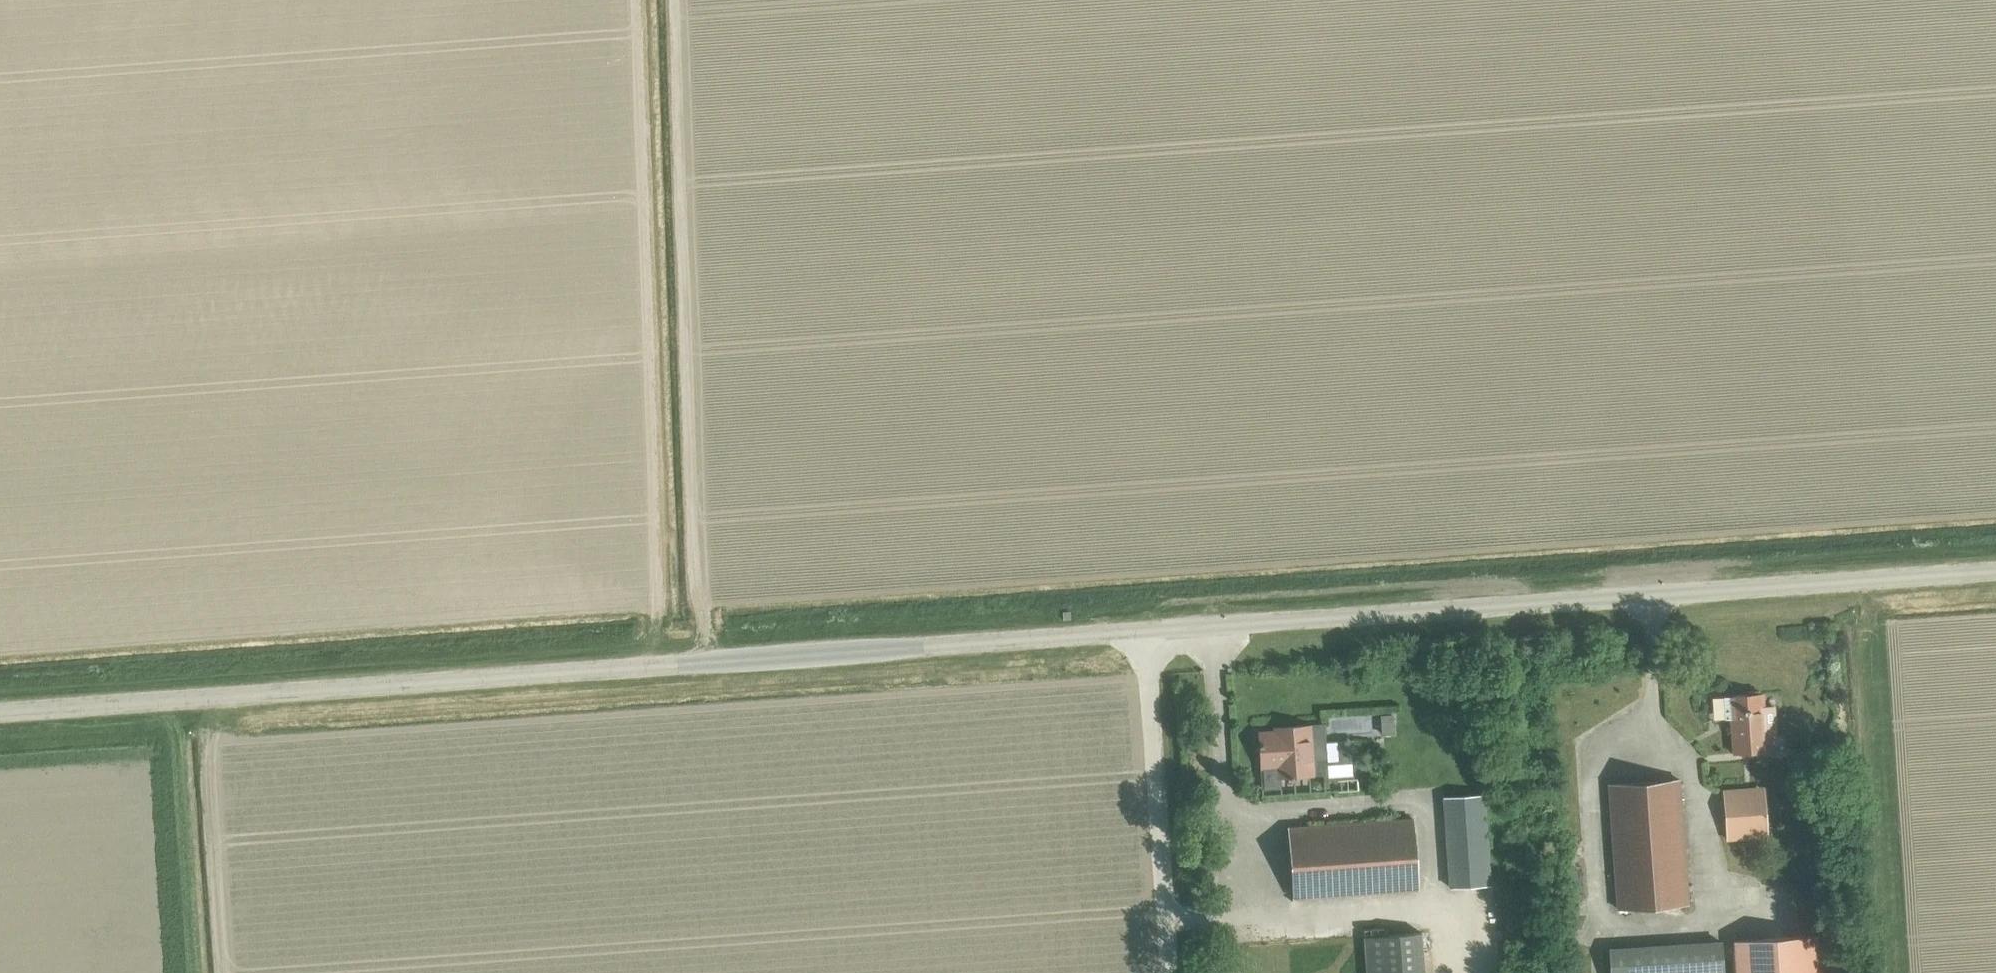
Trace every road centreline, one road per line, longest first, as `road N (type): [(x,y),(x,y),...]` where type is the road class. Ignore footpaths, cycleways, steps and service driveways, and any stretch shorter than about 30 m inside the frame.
road 1 (unclassified): [(0,712),(1995,571)]

